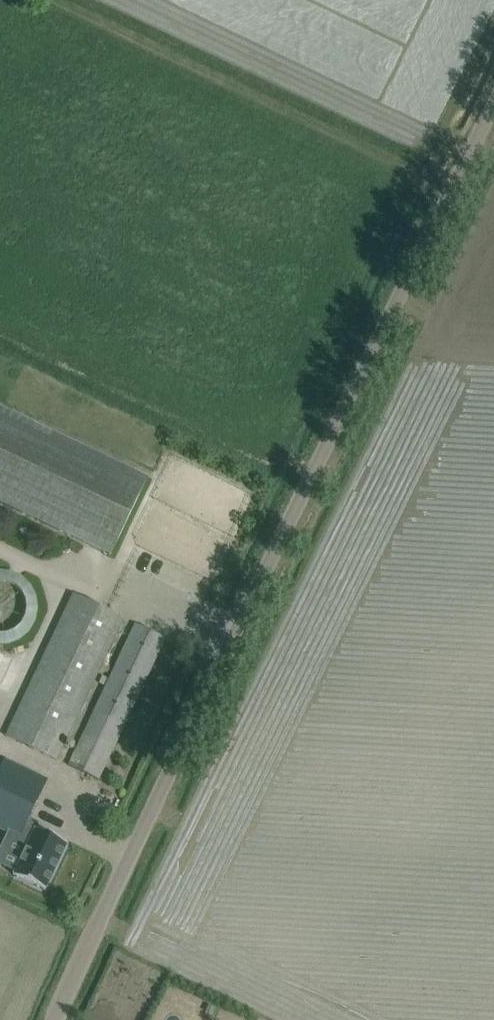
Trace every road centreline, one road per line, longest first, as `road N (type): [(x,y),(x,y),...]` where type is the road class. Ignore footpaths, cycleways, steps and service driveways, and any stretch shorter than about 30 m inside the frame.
road 1 (unclassified): [(54,1019),(493,104)]

